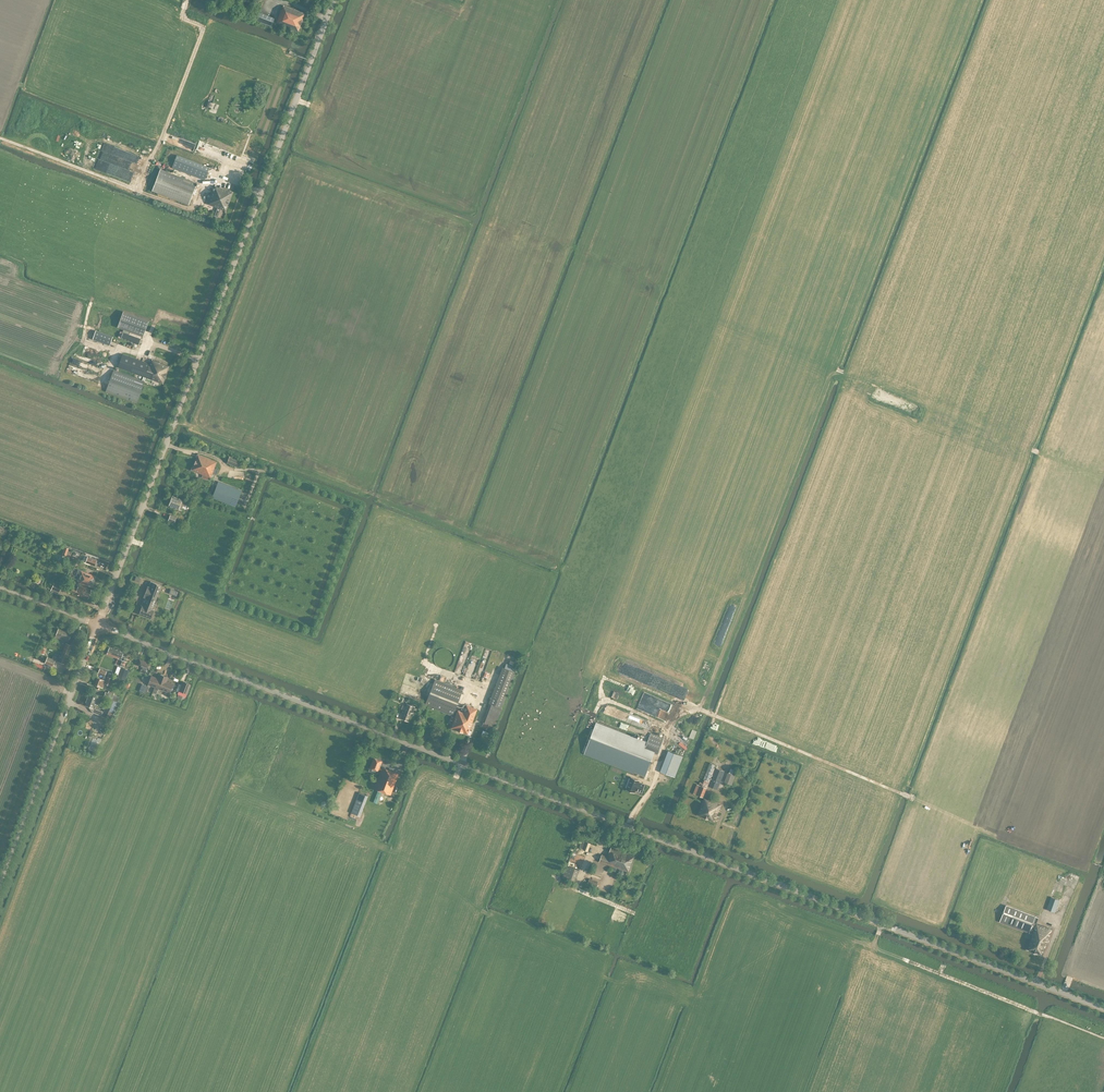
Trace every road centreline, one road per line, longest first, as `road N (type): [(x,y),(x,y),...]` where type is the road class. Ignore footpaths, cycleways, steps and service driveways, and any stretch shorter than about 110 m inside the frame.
road 1 (unclassified): [(1103,1008),(98,624)]
road 2 (unclassified): [(334,0),(98,624)]
road 3 (unclassified): [(0,883),(98,624)]

